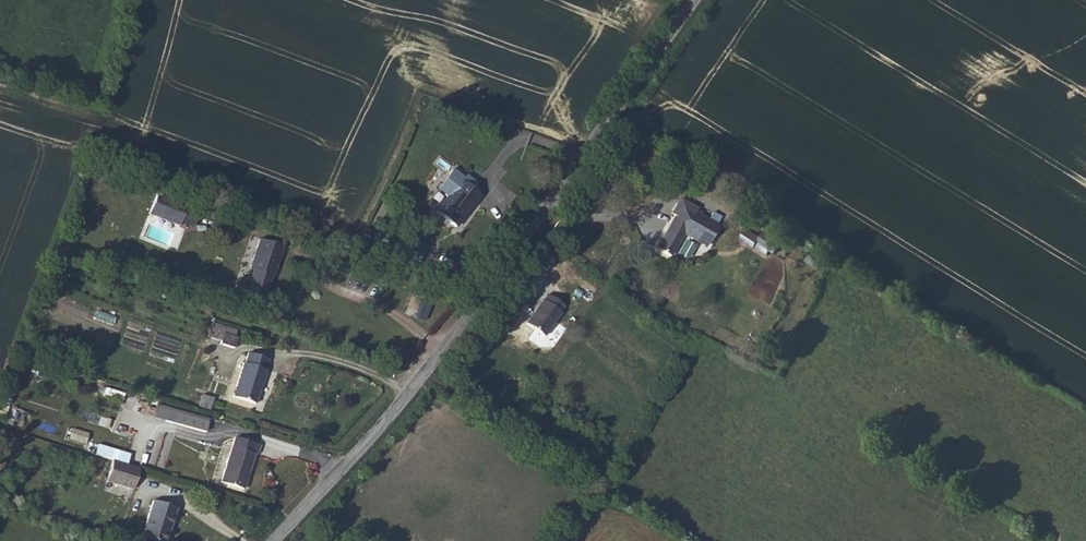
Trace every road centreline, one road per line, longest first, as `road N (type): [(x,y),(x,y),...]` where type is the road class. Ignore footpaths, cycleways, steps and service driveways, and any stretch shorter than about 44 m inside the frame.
road 1 (unclassified): [(271,540),(495,292),(695,0)]

